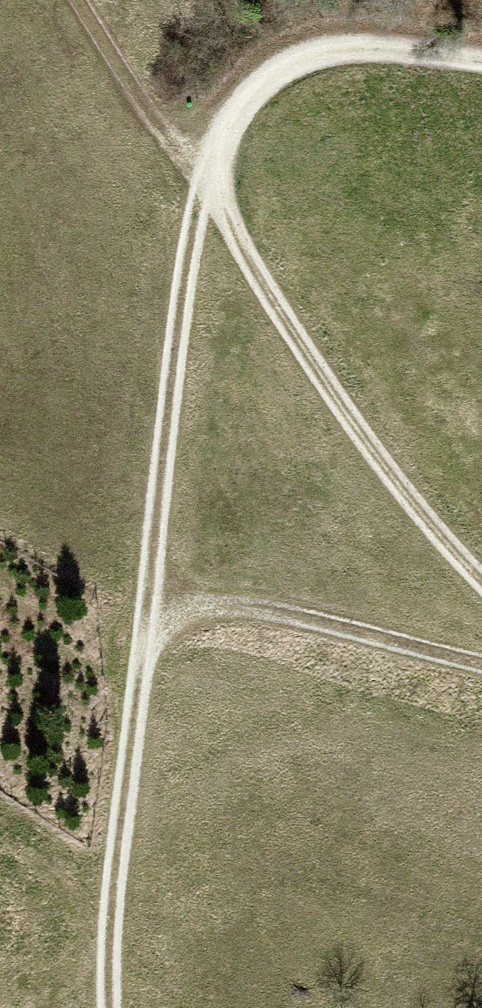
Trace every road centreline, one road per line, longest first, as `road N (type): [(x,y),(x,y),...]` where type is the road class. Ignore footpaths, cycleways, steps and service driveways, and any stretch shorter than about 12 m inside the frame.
road 1 (track): [(111,1007),(107,941),(199,179)]
road 2 (track): [(199,179),(376,467),(481,588)]
road 3 (track): [(481,54),(323,44),(273,65),(221,127),(199,179)]
road 4 (track): [(481,666),(236,604),(206,601),(144,620)]
road 5 (track): [(199,179),(75,0)]

